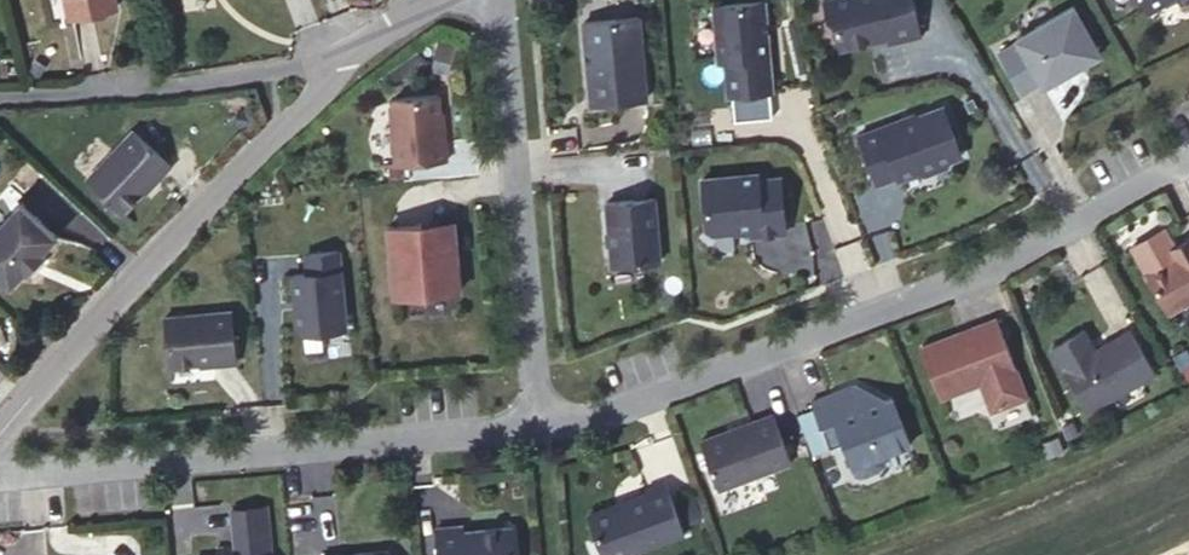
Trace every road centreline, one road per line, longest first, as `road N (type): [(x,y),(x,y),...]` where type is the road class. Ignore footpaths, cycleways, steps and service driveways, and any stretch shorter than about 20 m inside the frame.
road 1 (residential): [(545,429),(612,416),(943,287),(1188,161)]
road 2 (residential): [(0,476),(545,429)]
road 3 (residential): [(341,78),(252,156),(76,337),(0,432)]
road 4 (residential): [(503,0),(545,429)]
road 5 (track): [(1188,409),(985,506),(841,554)]
road 6 (residential): [(341,78),(308,66),(0,94)]
road 7 (residential): [(435,0),(341,78)]

